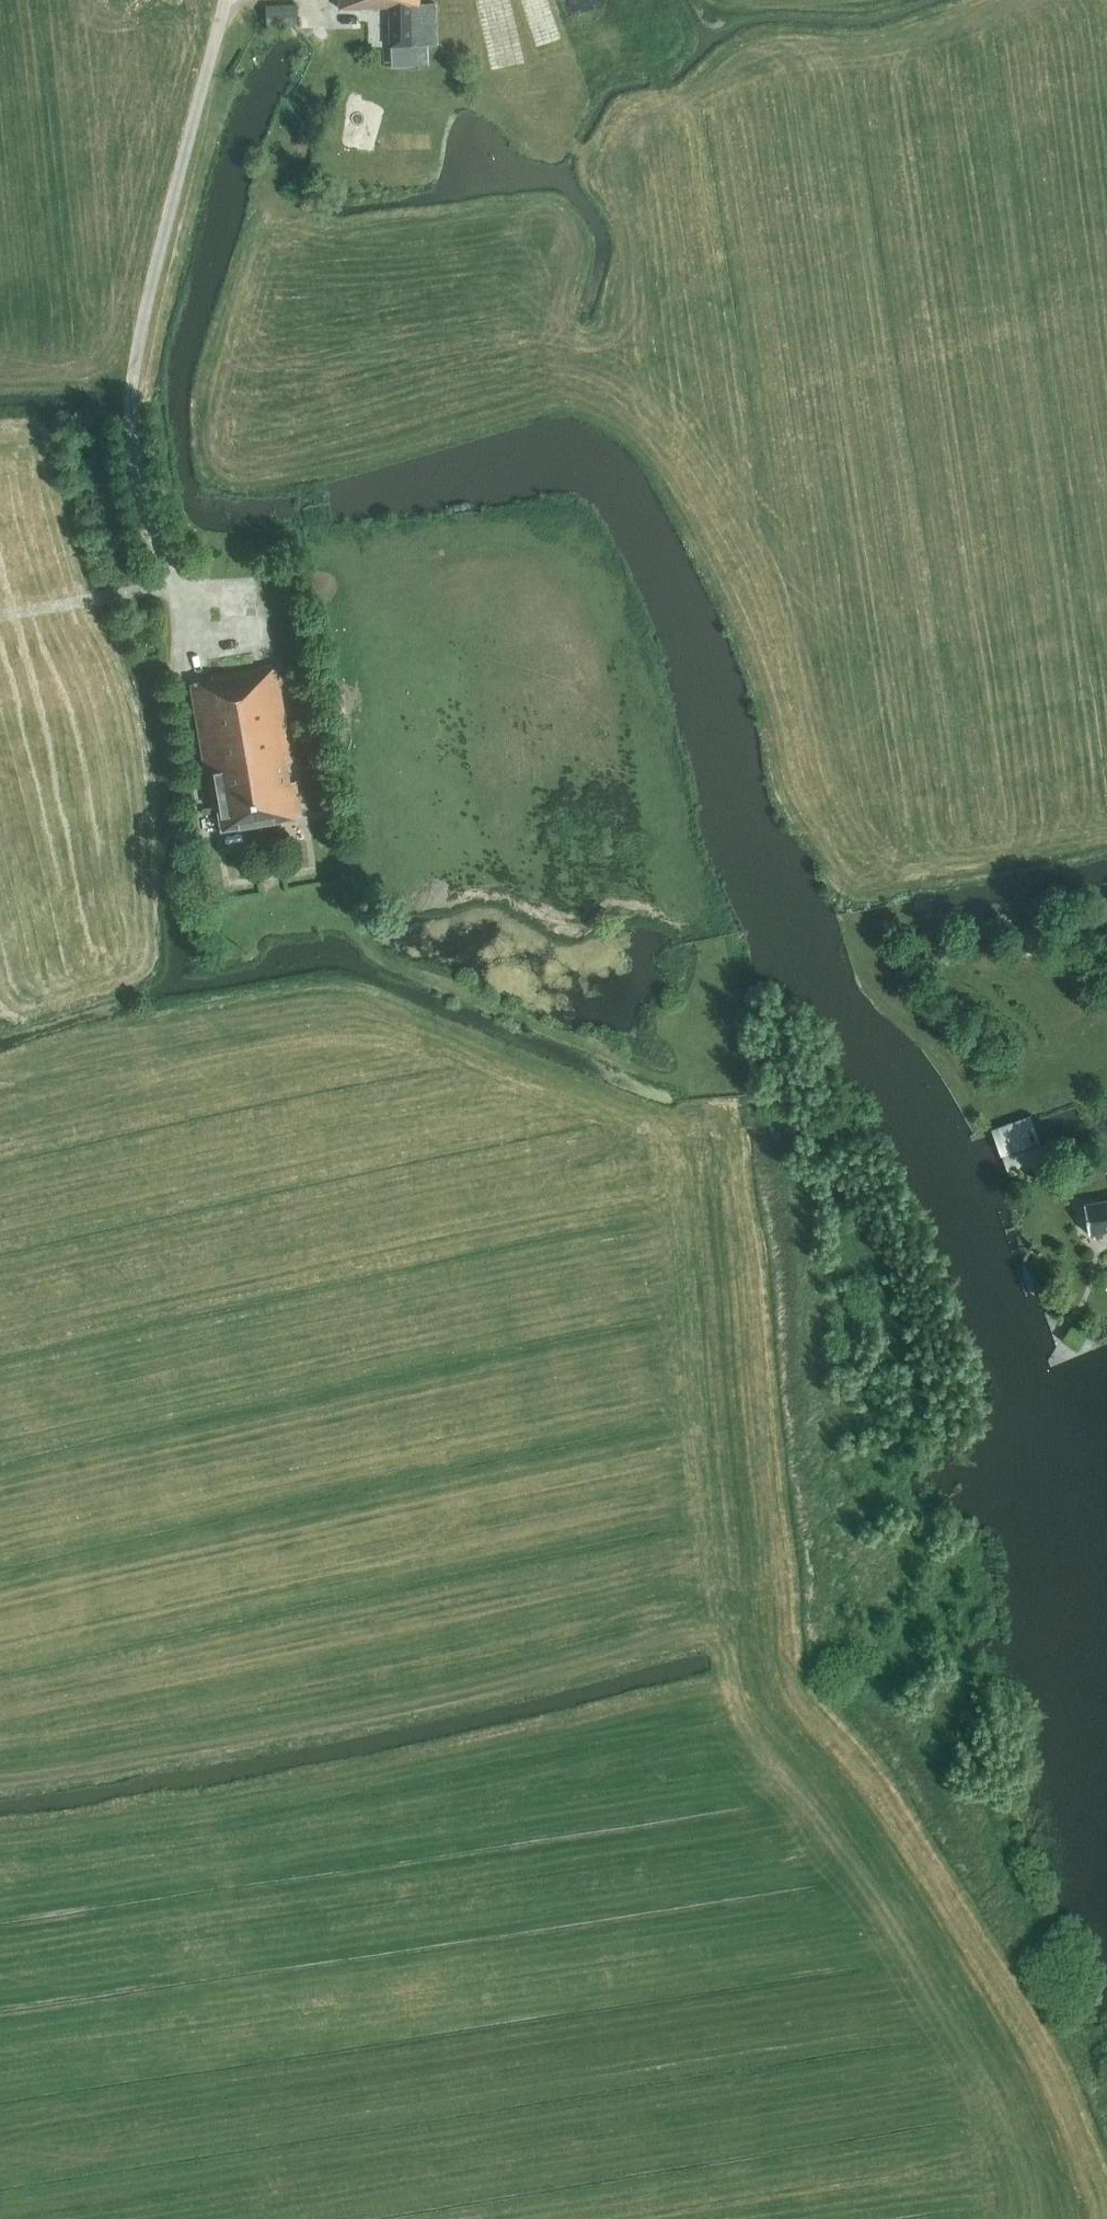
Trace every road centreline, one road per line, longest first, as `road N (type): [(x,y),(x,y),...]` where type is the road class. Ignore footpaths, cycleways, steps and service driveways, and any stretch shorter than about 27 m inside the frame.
road 1 (track): [(173,586),(0,615)]

